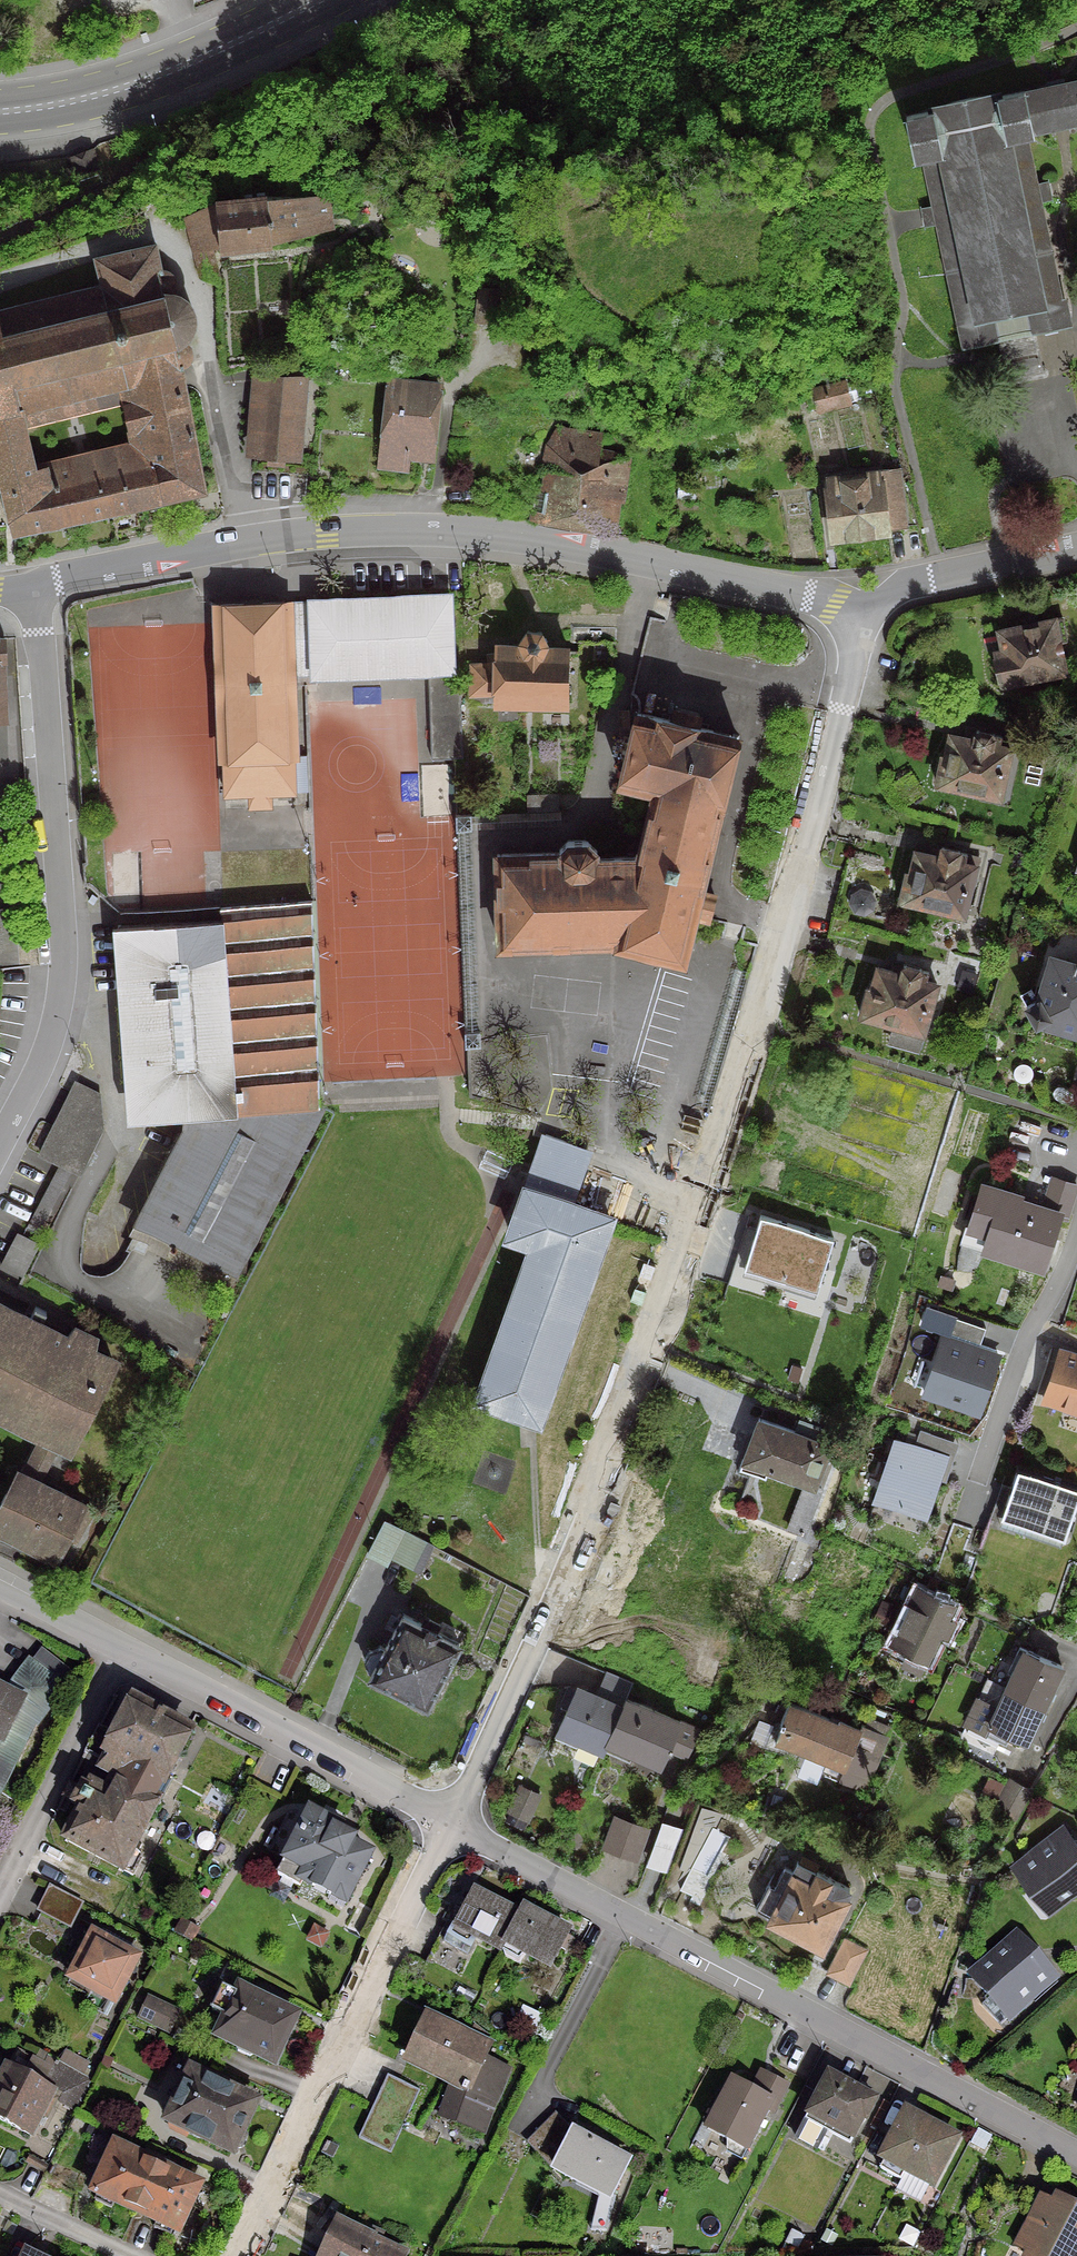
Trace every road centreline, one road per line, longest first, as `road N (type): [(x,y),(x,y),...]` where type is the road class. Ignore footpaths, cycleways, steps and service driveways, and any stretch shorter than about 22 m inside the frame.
road 1 (residential): [(854,591),(851,641),(761,1034),(716,1177),(661,1333),(451,1824)]
road 2 (tertiary): [(37,587),(380,529),(514,537),(698,577),(812,594),(854,591)]
road 3 (residential): [(1076,2147),(451,1824)]
road 4 (residential): [(37,587),(62,972),(42,1059),(0,1141)]
road 5 (residential): [(451,1824),(243,2255)]
road 6 (residential): [(451,1824),(126,1650)]
road 7 (primary): [(0,114),(80,103),(172,74),(328,0)]
road 8 (residential): [(1076,1217),(1025,1330),(972,1479)]
road 9 (residential): [(126,1650),(0,1899)]
road 10 (tertiary): [(854,591),(1076,550)]
road 11 (residential): [(0,2195),(129,2255)]
road 12 (residential): [(126,1650),(0,1585)]

